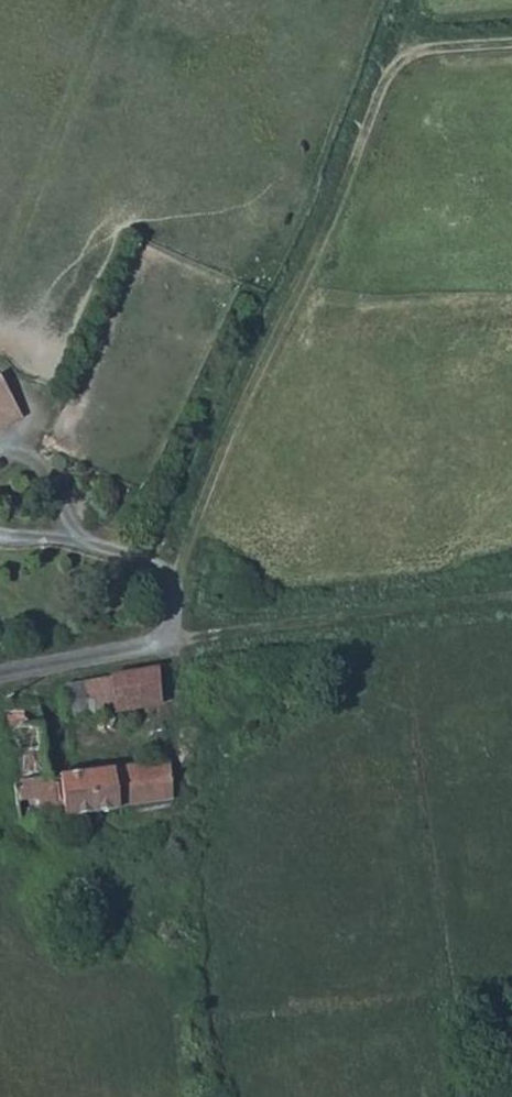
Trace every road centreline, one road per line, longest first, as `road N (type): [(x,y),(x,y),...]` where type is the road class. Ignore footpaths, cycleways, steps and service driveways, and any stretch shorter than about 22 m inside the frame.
road 1 (track): [(173,586),(384,78),(399,62),(511,45)]
road 2 (track): [(164,643),(511,597)]
road 3 (residential): [(0,674),(164,643),(173,586)]

